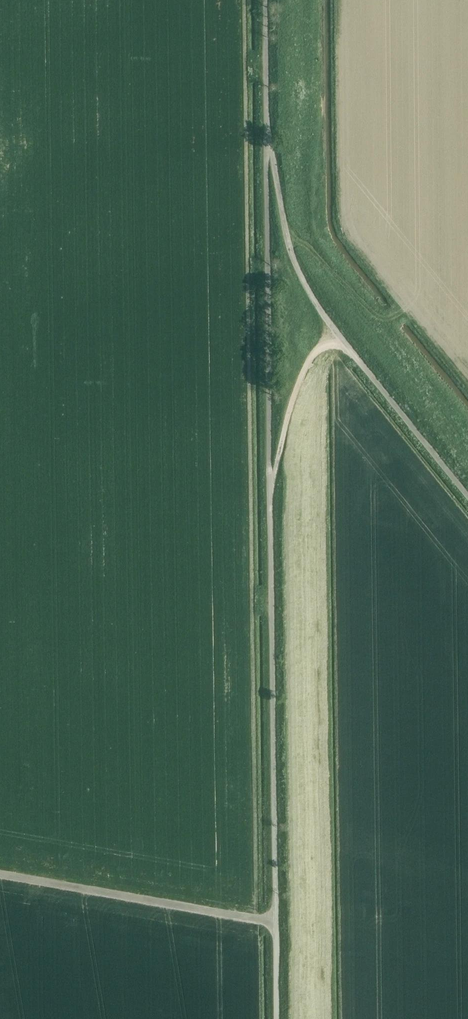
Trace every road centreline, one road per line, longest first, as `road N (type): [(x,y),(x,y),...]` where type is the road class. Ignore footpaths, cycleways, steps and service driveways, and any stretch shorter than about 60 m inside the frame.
road 1 (unclassified): [(275,1018),(269,504)]
road 2 (unclassified): [(269,504),(266,135)]
road 3 (track): [(0,879),(273,924)]
road 4 (unclassified): [(343,342),(290,249),(266,135)]
road 5 (unclassified): [(467,496),(343,342)]
road 6 (unclassified): [(269,504),(309,360),(343,342)]
road 7 (unclassified): [(266,135),(266,0)]

